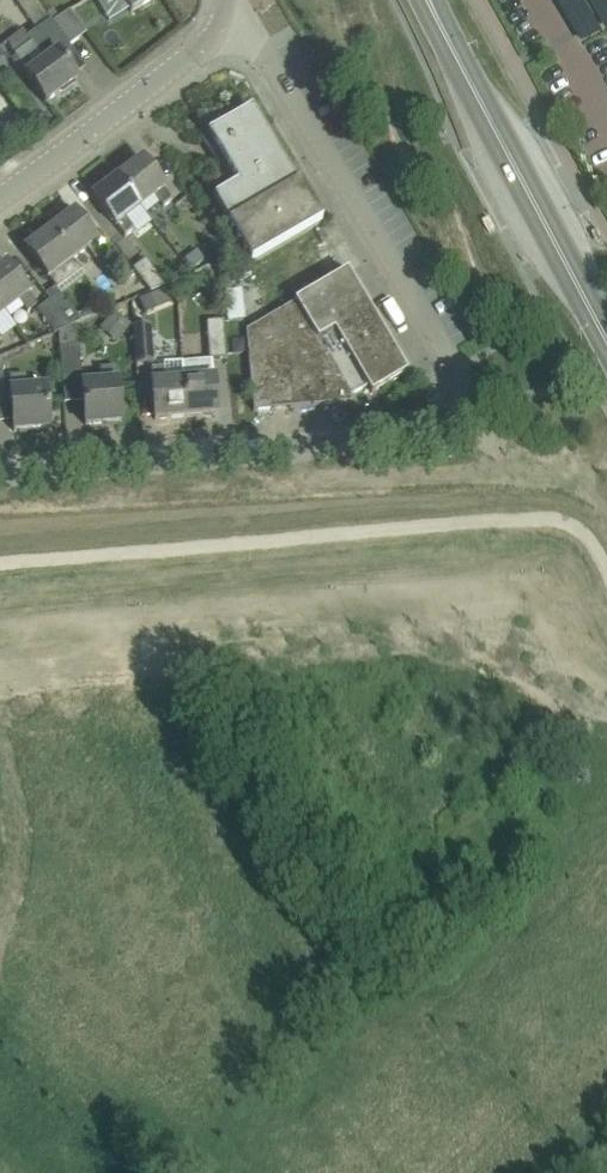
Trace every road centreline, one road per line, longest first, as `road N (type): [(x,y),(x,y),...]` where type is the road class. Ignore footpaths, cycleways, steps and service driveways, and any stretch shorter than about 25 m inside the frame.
road 1 (residential): [(455,388),(456,403),(424,435),(371,448),(0,476)]
road 2 (residential): [(455,388),(415,303),(239,14)]
road 3 (primary): [(606,339),(428,0)]
road 4 (tertiary): [(0,196),(197,49),(223,4)]

